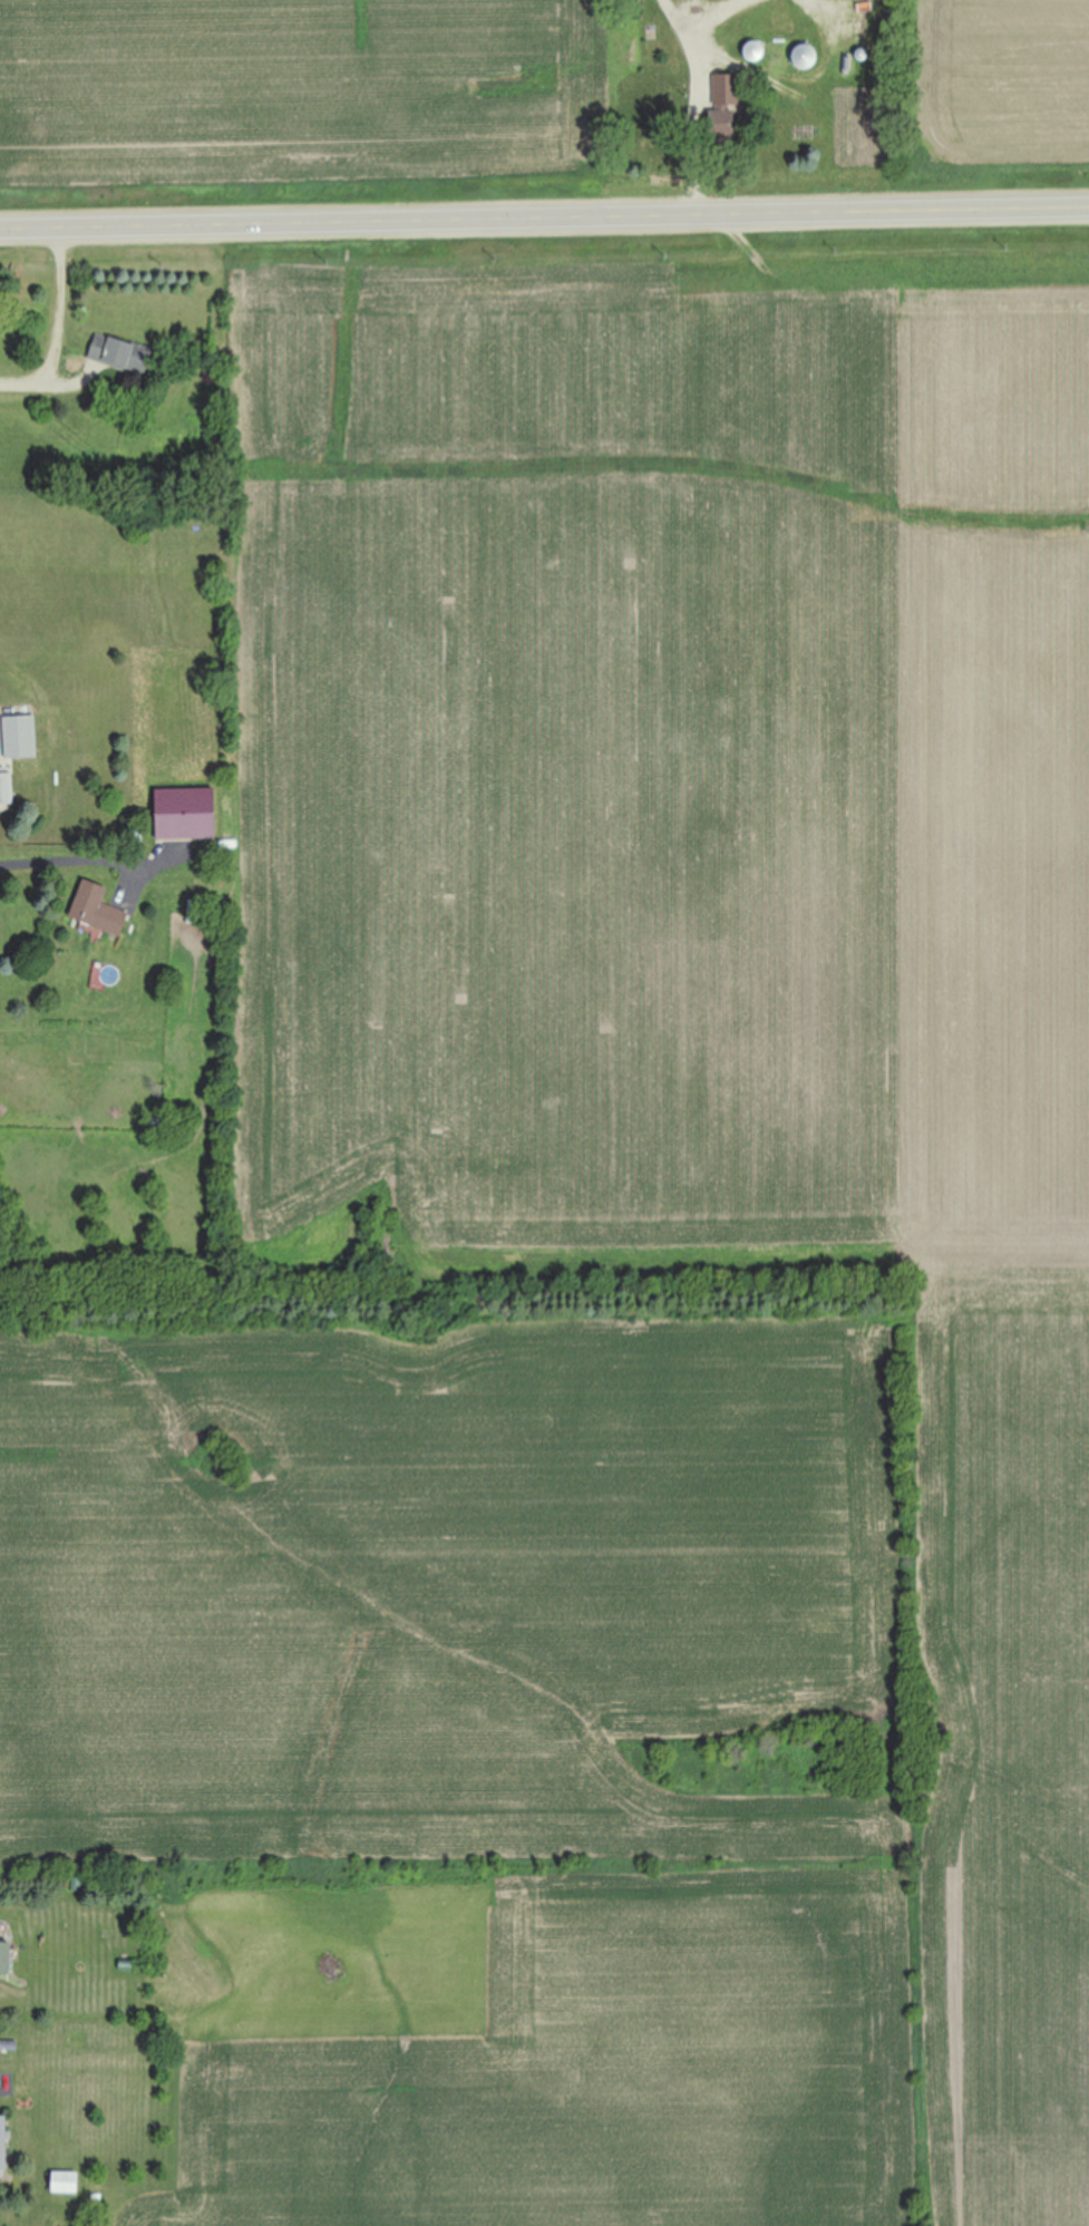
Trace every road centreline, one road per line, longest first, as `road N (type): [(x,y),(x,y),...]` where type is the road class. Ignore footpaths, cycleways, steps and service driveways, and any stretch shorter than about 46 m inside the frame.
road 1 (trunk): [(0,232),(1088,213)]

